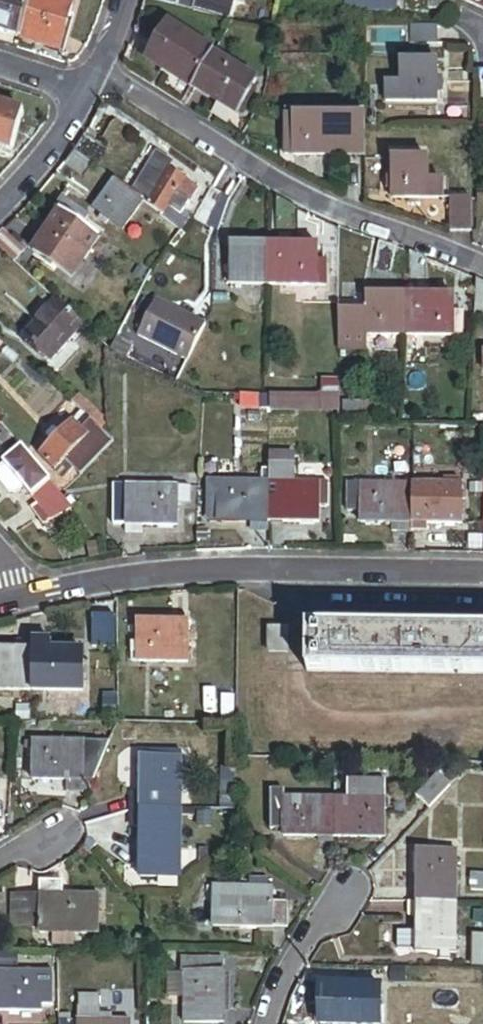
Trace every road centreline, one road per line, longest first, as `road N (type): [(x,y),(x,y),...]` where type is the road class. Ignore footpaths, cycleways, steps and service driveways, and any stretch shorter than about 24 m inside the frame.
road 1 (residential): [(482,571),(252,568),(132,576),(31,594)]
road 2 (residential): [(99,70),(290,193),(482,269)]
road 3 (residential): [(266,1023),(304,944),(339,899)]
road 4 (residential): [(0,207),(40,165),(85,94)]

